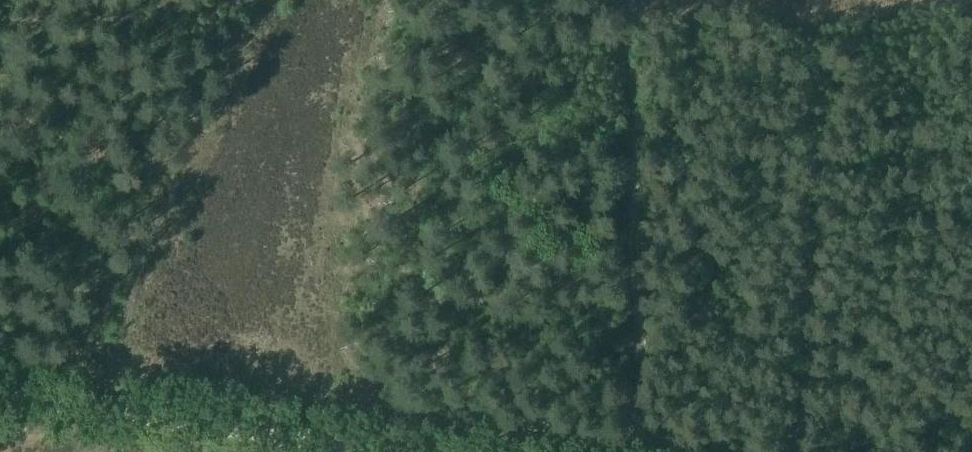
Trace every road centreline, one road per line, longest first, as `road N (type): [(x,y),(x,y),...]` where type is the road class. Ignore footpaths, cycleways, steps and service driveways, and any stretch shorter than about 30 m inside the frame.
road 1 (track): [(629,451),(642,230),(630,21),(641,0)]
road 2 (track): [(0,386),(449,451)]

